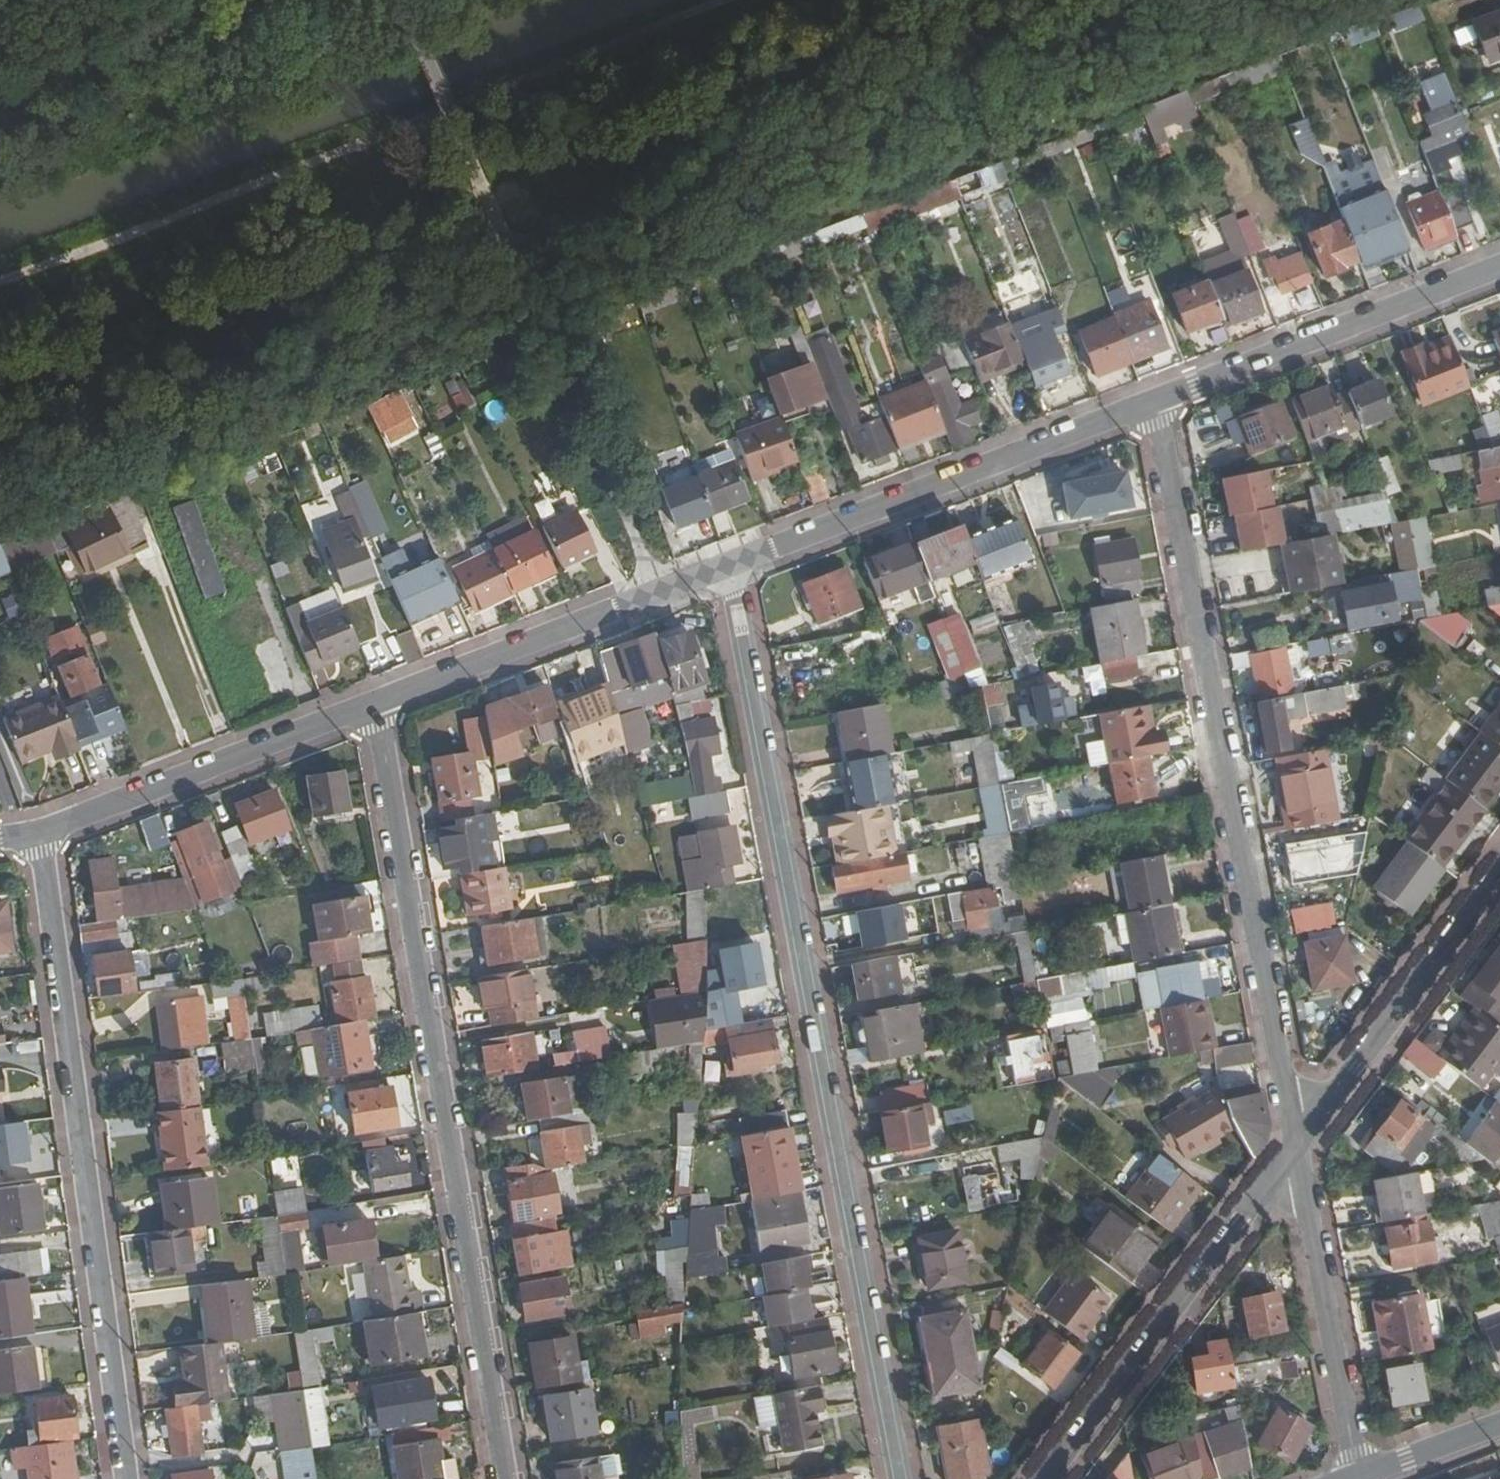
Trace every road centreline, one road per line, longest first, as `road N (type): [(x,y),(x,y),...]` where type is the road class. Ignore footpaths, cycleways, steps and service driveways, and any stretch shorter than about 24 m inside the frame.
road 1 (residential): [(902,1478),(730,570)]
road 2 (residential): [(506,1478),(375,711)]
road 3 (residential): [(1299,1142),(1154,401)]
road 4 (residential): [(129,1478),(40,836)]
road 5 (residential): [(1154,401),(730,570)]
road 6 (residential): [(1299,1142),(1045,1478)]
road 7 (residential): [(730,570),(375,711)]
road 8 (residential): [(1499,268),(1154,401)]
road 9 (residential): [(375,711),(40,836)]
road 10 (residential): [(1357,1476),(1299,1142)]
road 11 (residential): [(1499,874),(1299,1142)]
road 12 (residential): [(1357,1476),(1499,1425)]

